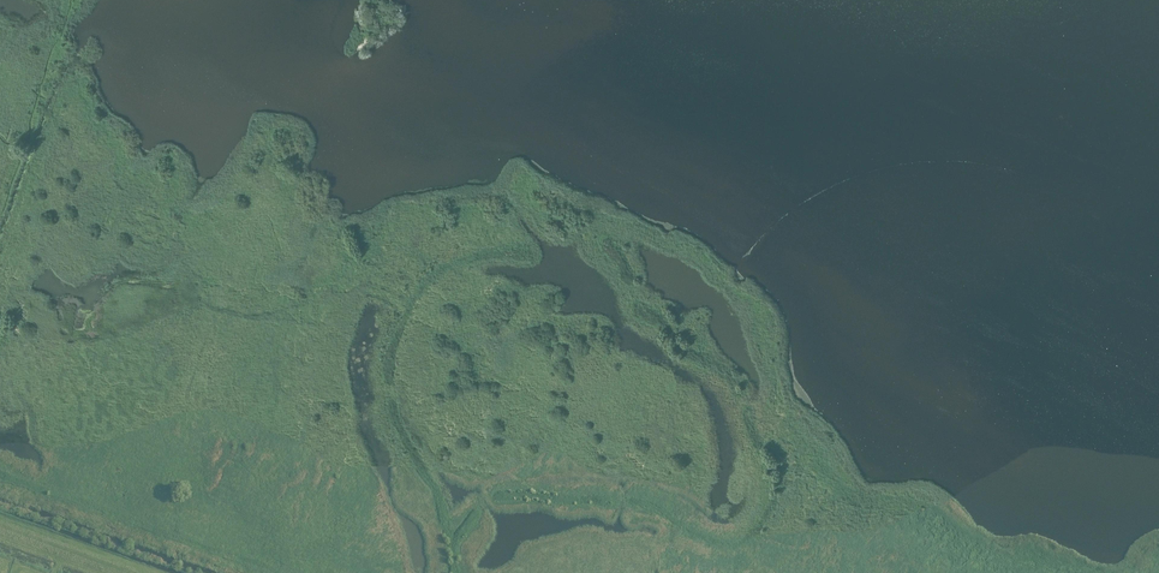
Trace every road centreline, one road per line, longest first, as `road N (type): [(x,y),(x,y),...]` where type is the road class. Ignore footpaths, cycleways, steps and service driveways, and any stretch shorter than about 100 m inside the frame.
road 1 (track): [(449,542),(480,504),(498,495),(643,502),(731,543),(751,535),(769,508),(770,475),(735,389),(635,309),(617,259),(586,226)]
road 2 (track): [(530,256),(493,255),(440,269),(410,302),(389,352),(391,411),(435,491),(452,572)]
road 3 (track): [(277,572),(0,475)]
road 4 (track): [(0,216),(64,35)]

